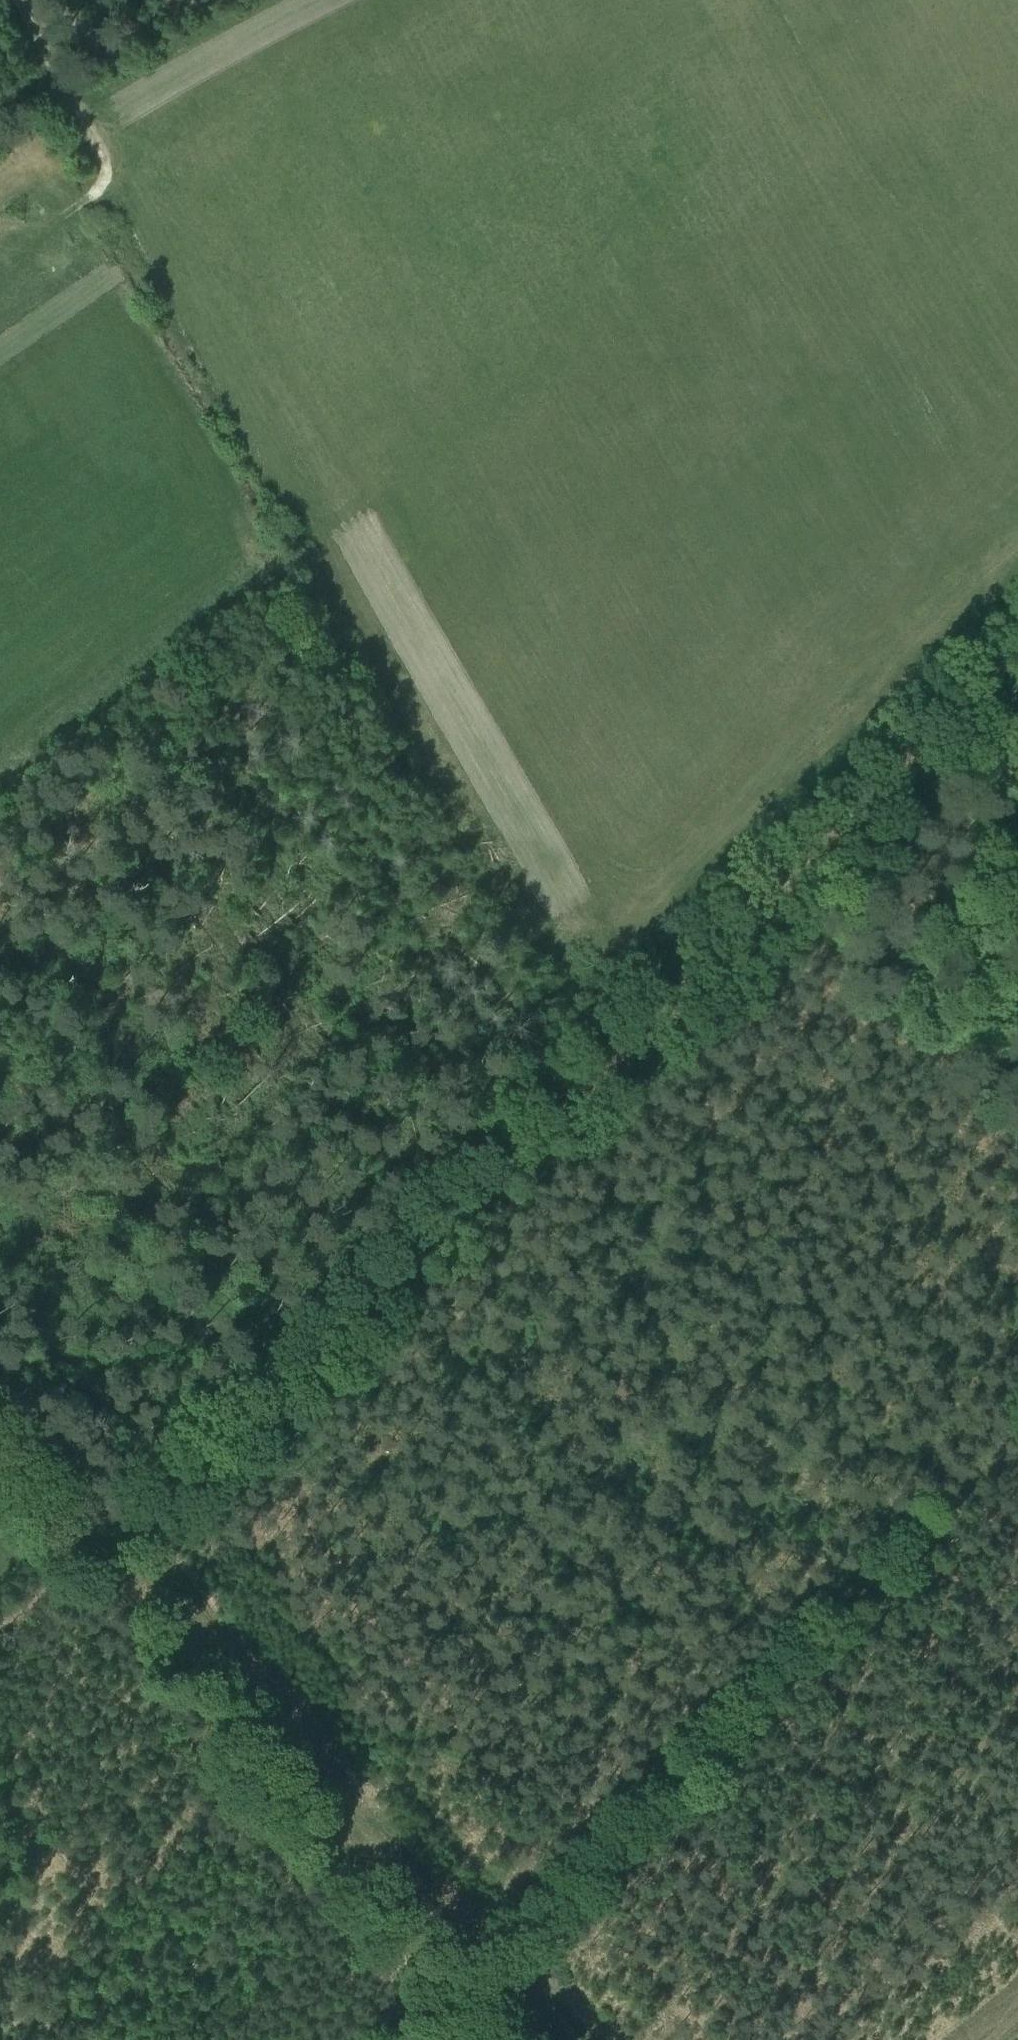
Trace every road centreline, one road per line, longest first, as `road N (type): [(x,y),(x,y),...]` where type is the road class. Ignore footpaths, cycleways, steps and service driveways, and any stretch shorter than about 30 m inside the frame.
road 1 (track): [(90,1561),(458,2007)]
road 2 (track): [(19,0),(101,158),(101,179),(87,196)]
road 3 (track): [(0,1450),(90,1561)]

